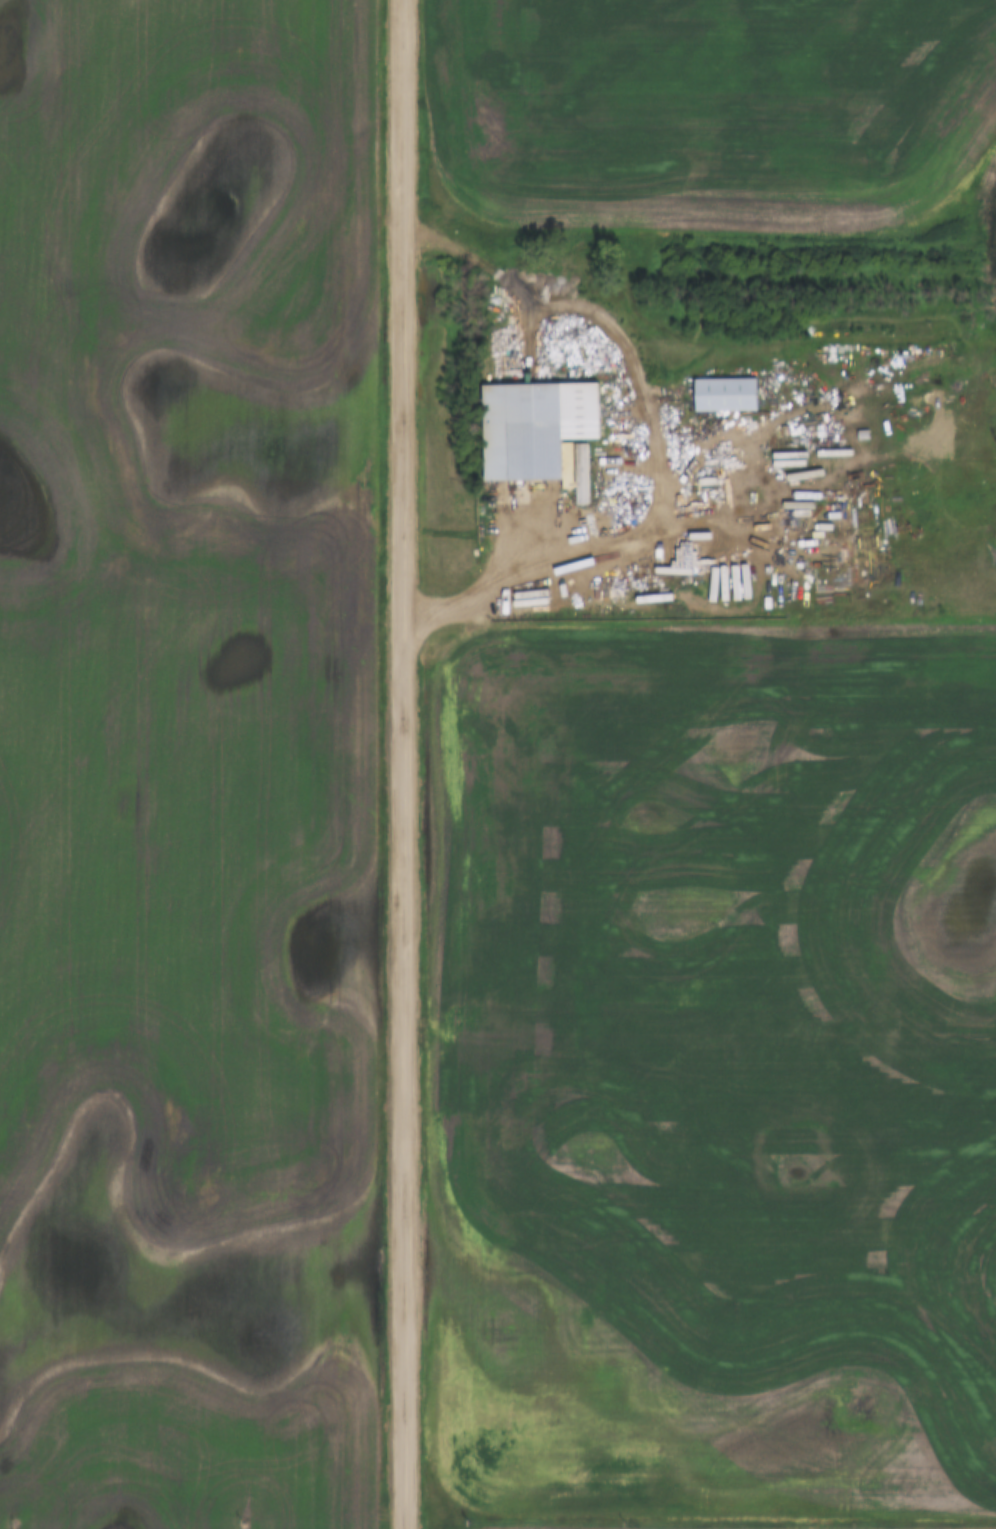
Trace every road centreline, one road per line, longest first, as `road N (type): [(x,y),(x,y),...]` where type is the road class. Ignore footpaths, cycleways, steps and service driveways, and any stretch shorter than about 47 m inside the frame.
road 1 (tertiary): [(403,1528),(403,0)]

